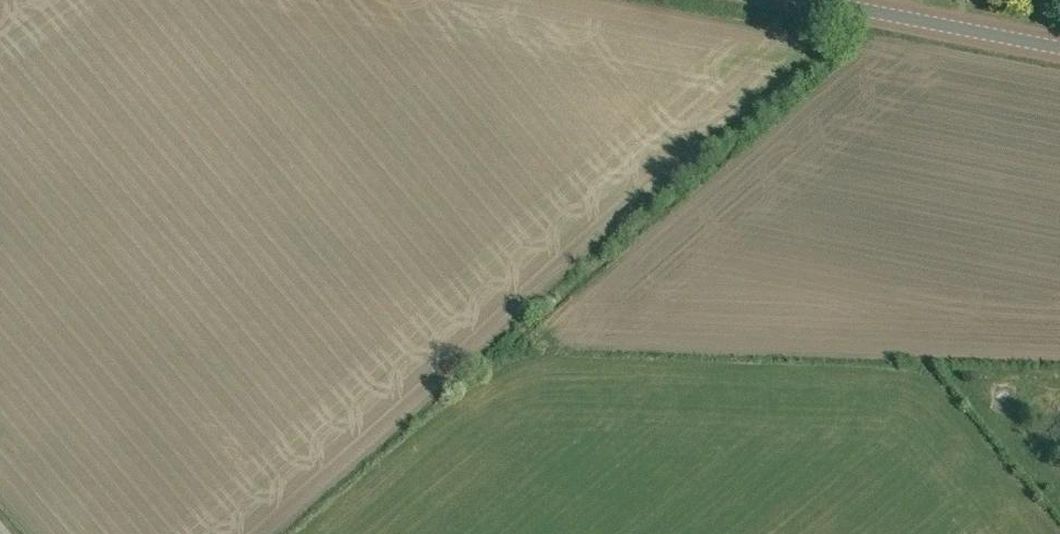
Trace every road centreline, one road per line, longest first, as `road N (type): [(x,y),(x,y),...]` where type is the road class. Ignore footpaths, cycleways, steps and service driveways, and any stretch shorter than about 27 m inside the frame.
road 1 (primary): [(1059,48),(818,0)]

